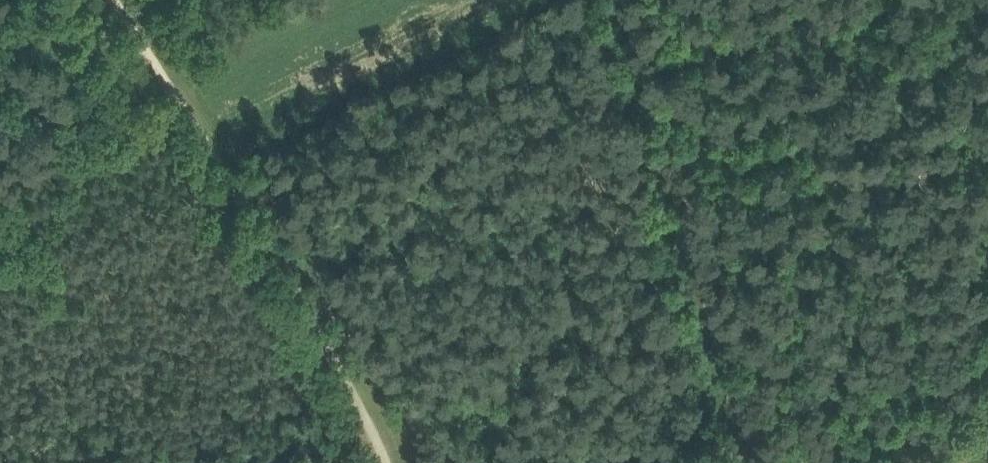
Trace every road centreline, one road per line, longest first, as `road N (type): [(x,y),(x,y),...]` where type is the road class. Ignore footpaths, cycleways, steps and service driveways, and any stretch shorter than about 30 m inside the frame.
road 1 (track): [(706,282),(625,0)]
road 2 (track): [(752,462),(706,282)]

